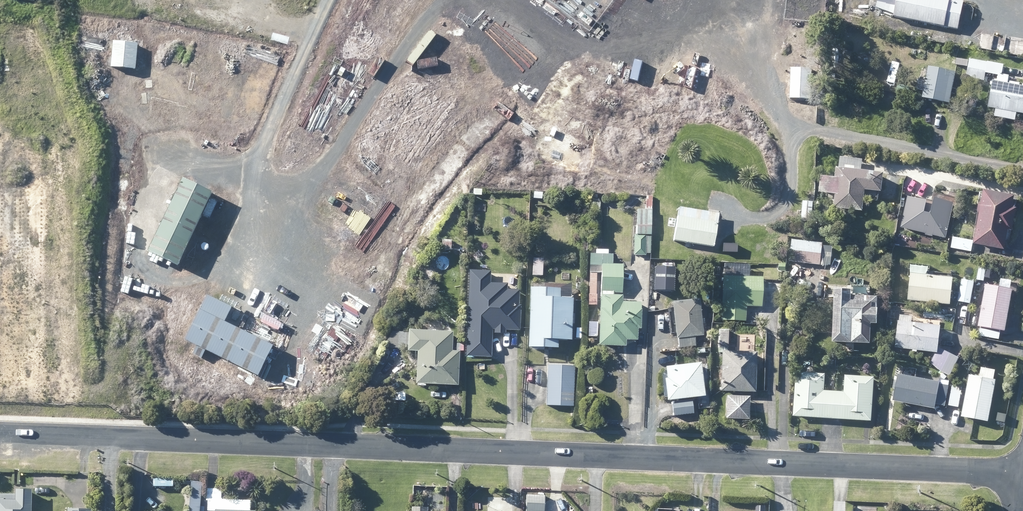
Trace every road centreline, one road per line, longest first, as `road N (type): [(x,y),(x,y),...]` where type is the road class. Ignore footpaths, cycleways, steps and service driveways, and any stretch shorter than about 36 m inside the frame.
road 1 (residential): [(1022,473),(0,434)]
road 2 (track): [(328,0),(255,153),(258,301)]

